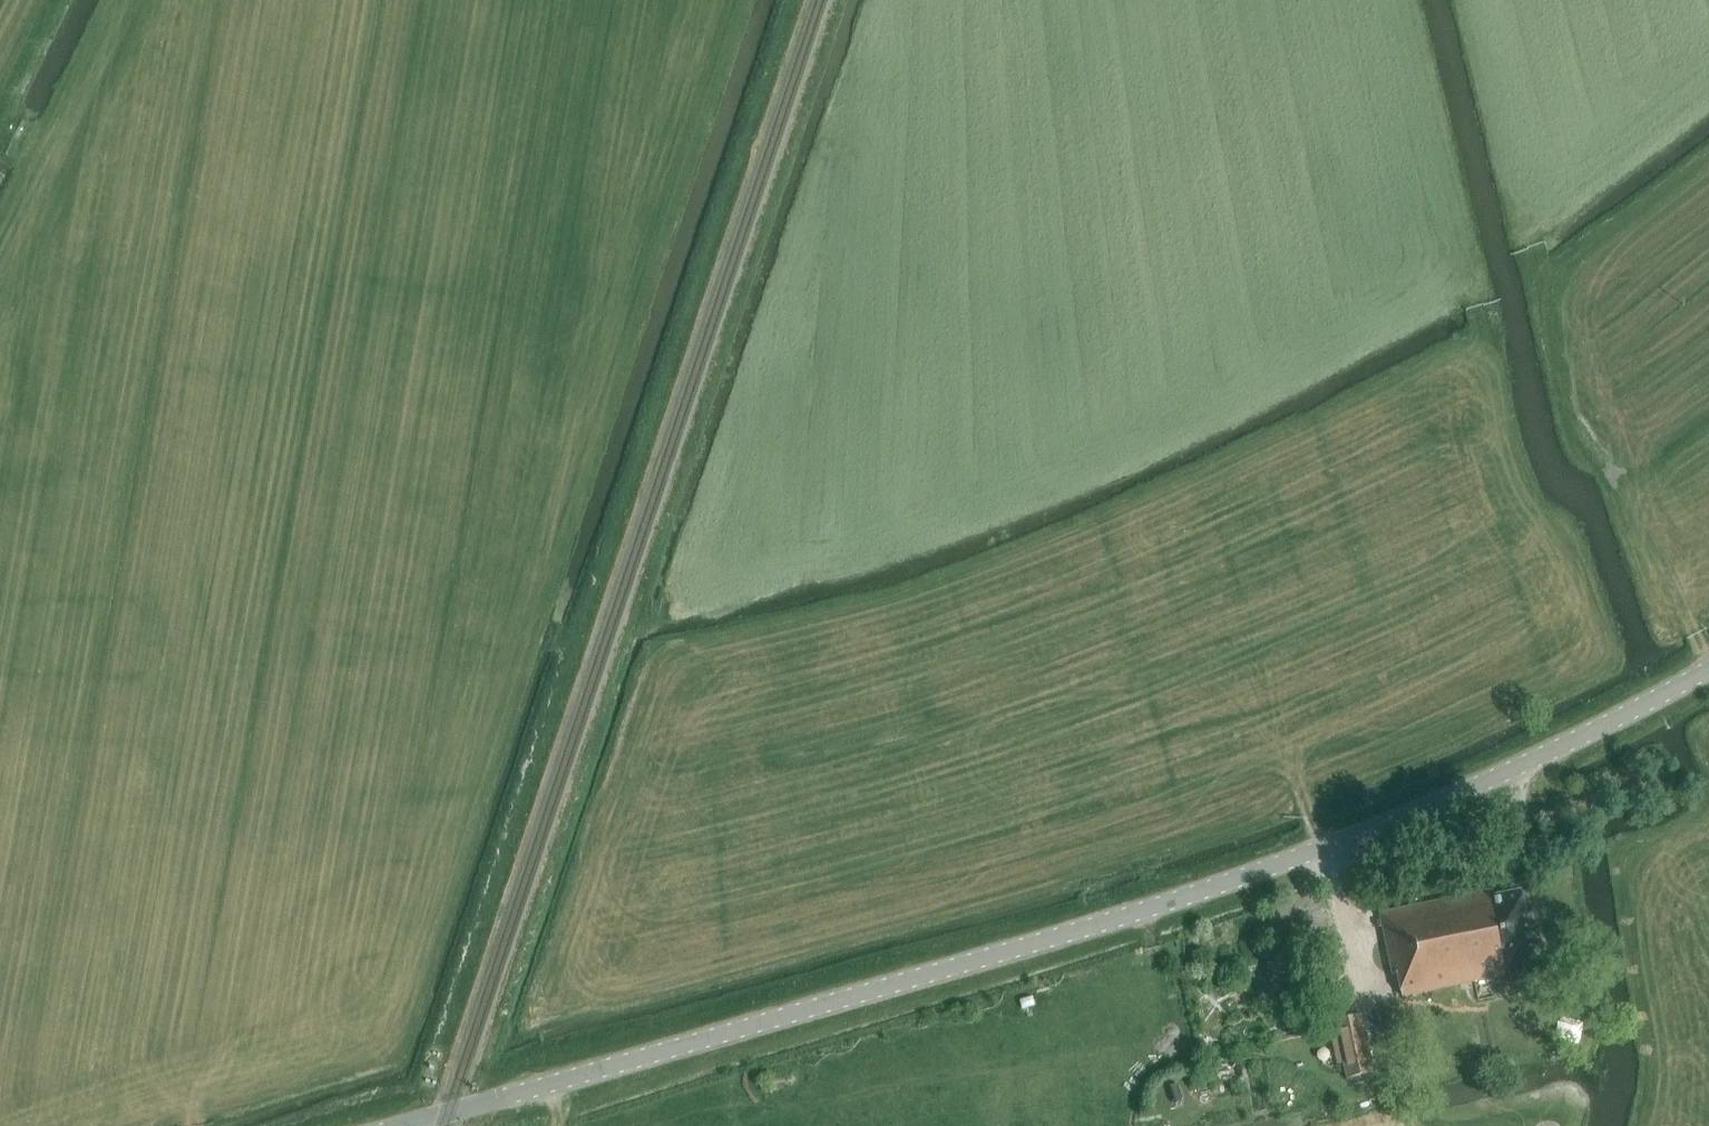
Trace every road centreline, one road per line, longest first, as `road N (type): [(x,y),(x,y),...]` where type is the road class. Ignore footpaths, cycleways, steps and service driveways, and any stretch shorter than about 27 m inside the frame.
road 1 (tertiary): [(397,1125),(1107,922),(1319,851),(1519,767),(1708,669)]

